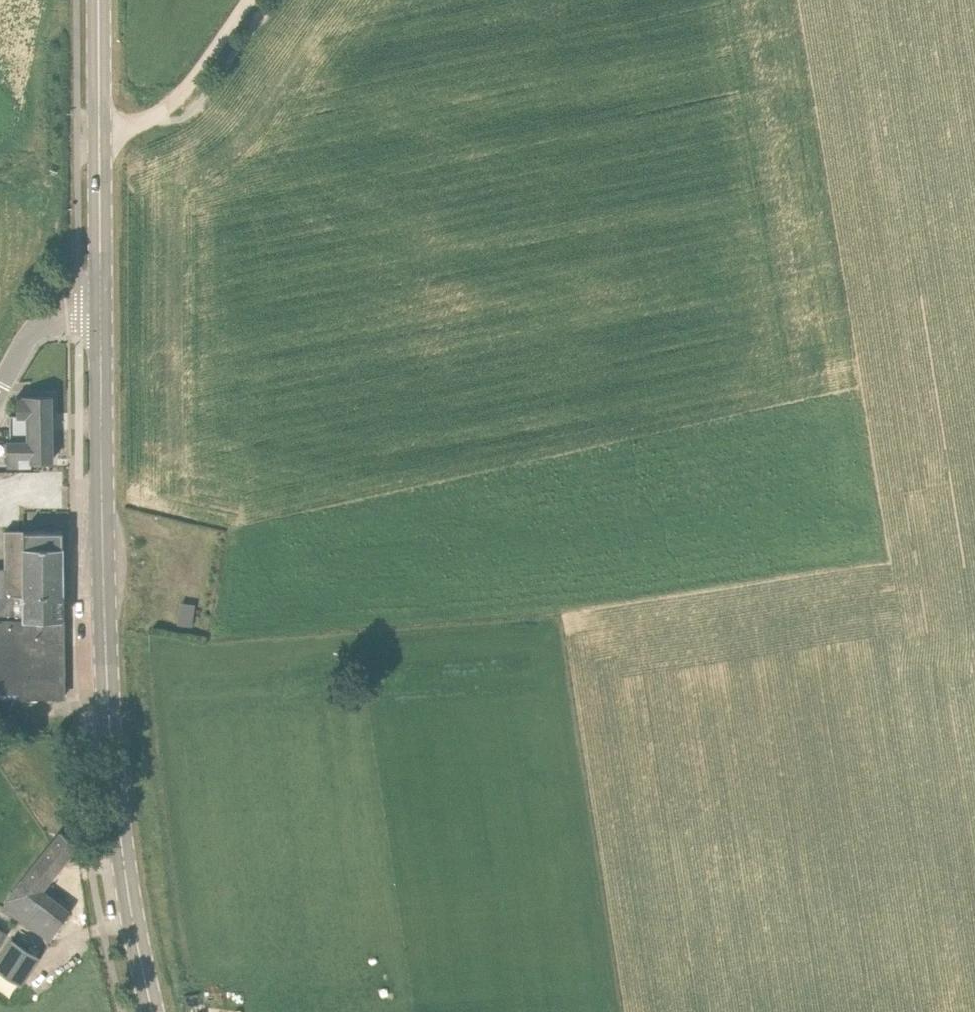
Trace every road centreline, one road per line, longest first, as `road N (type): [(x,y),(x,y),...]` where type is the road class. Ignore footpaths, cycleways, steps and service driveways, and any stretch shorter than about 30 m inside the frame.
road 1 (secondary): [(152,1011),(110,734),(101,314)]
road 2 (secondary): [(101,314),(100,131)]
road 3 (track): [(250,0),(178,100),(152,118)]
road 4 (unclassified): [(0,387),(41,324),(101,314)]
road 5 (secondary): [(100,131),(99,0)]

